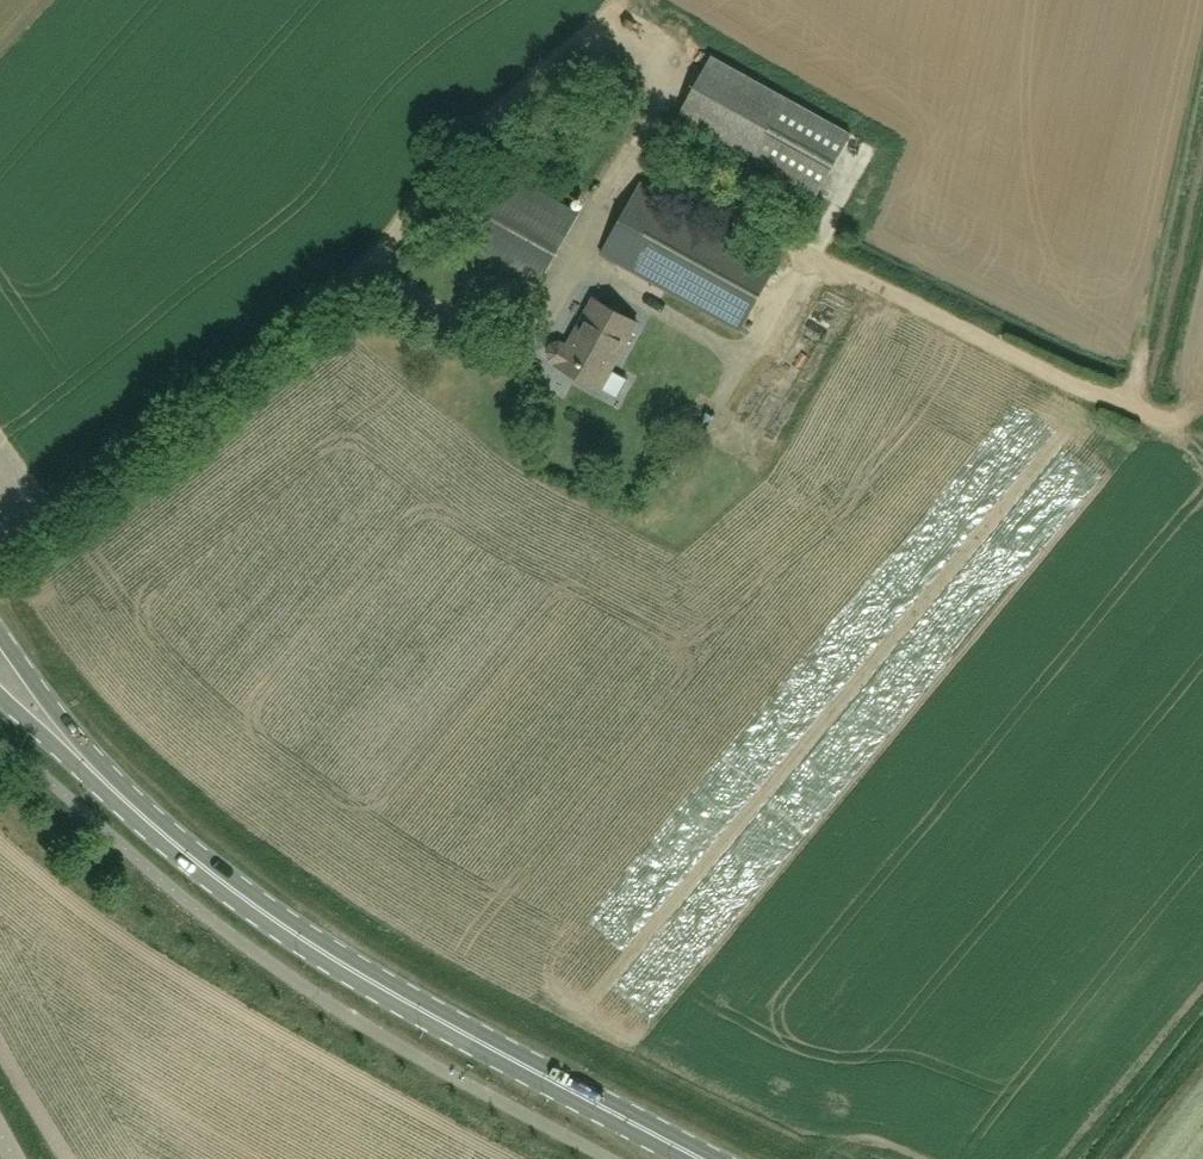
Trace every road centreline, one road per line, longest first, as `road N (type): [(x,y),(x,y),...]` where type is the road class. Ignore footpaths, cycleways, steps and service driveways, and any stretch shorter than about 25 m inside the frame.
road 1 (secondary): [(704,1158),(413,1004),(277,917)]
road 2 (secondary): [(70,747),(167,838),(277,917)]
road 3 (secondary): [(70,747),(0,635)]

